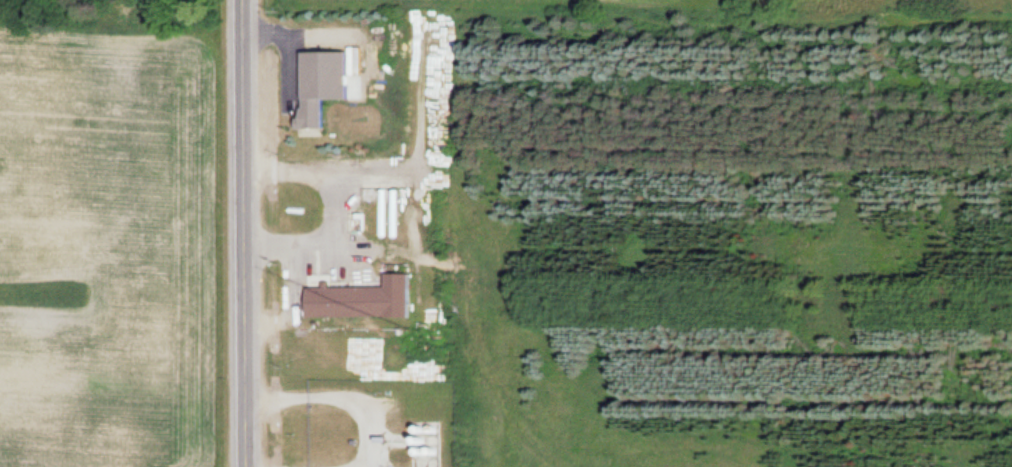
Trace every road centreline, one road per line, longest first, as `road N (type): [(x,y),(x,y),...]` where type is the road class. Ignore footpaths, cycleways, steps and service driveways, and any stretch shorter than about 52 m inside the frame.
road 1 (primary): [(245,466),(243,0)]

